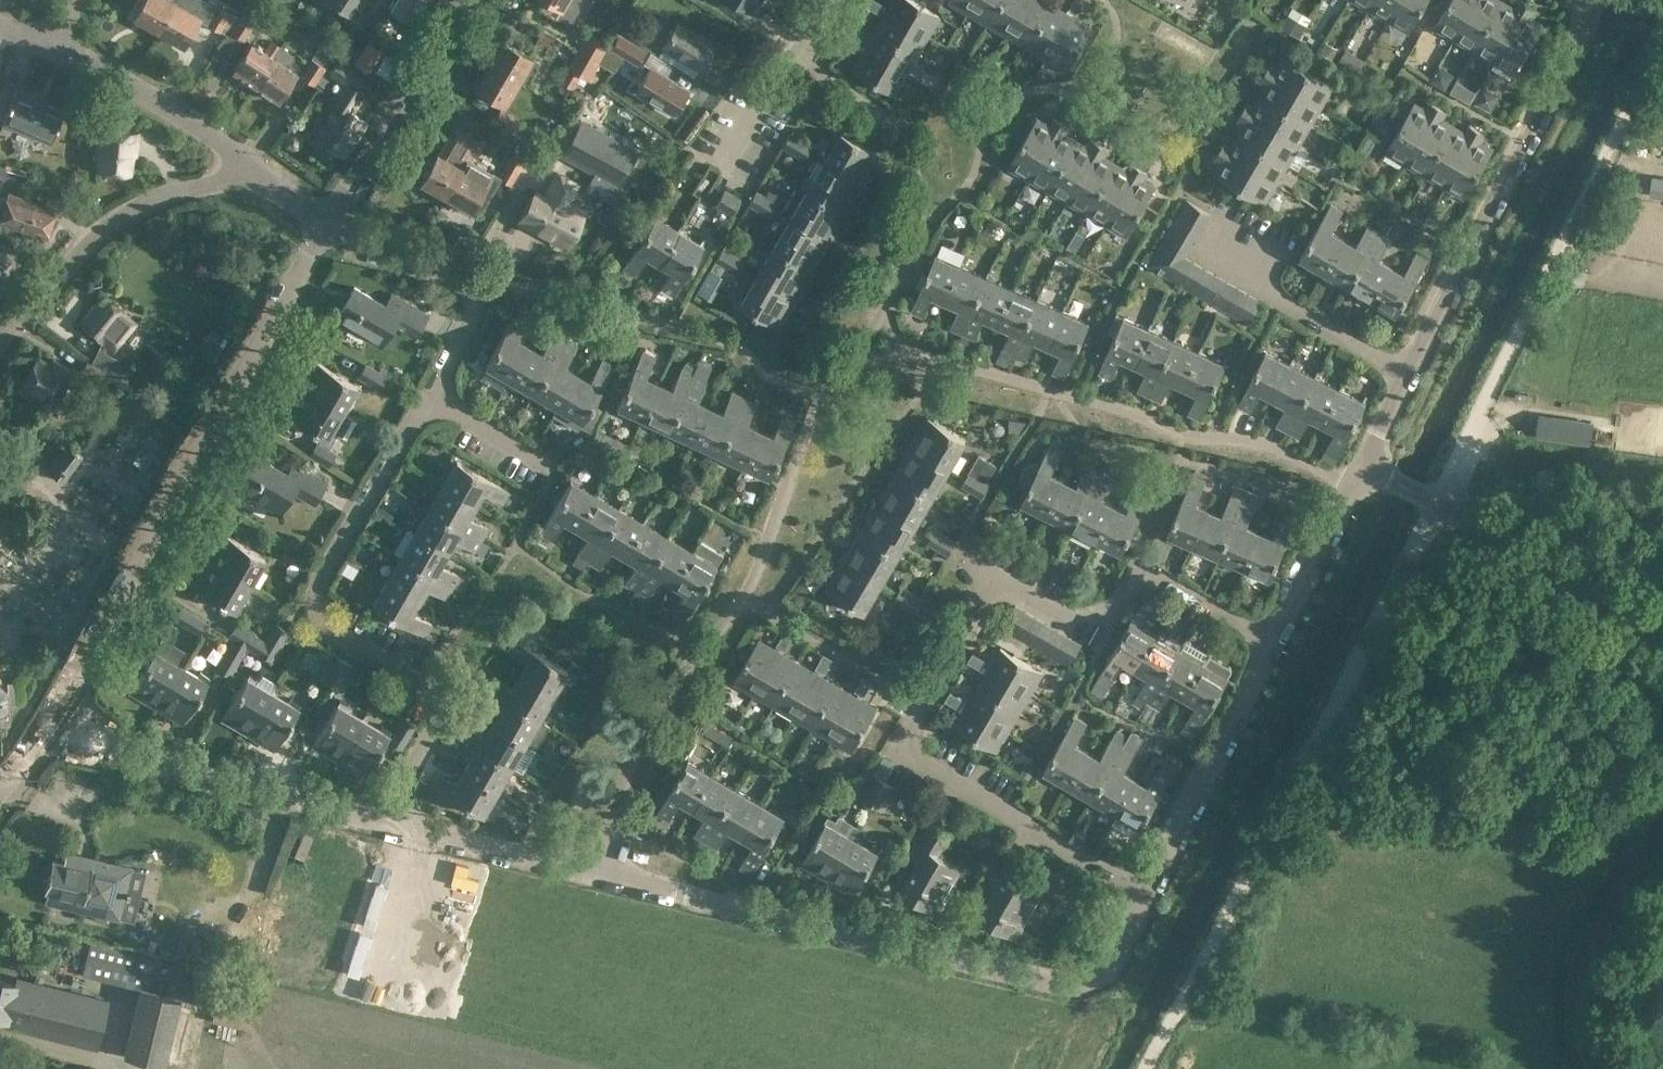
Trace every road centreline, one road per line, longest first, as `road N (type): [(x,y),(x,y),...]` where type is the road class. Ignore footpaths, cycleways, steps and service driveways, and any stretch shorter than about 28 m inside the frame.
road 1 (track): [(1146,1068),(1662,44)]
road 2 (residential): [(388,821),(431,732),(432,697),(415,676),(336,635),(316,595),(475,310),(471,283),(454,269),(326,224)]
road 3 (tertiary): [(600,873),(1064,983),(1088,982),(1109,968),(1148,894)]
road 4 (residential): [(600,873),(640,746),(666,693),(743,600),(813,412),(849,363)]
road 5 (residential): [(59,702),(326,224)]
road 6 (residential): [(1148,894),(916,760),(909,732),(920,704),(1001,574)]
road 7 (residential): [(908,350),(1194,434),(1259,442),(1356,478)]
road 8 (residential): [(1409,368),(1583,31),(1583,0)]
road 9 (tertiary): [(59,702),(190,772),(388,821)]
road 10 (residential): [(1272,639),(1138,569),(1106,633),(1001,574)]
road 11 (unclassified): [(1662,613),(1434,498),(1385,478),(1356,478)]
road 12 (residential): [(0,330),(108,224),(138,205),(257,176)]
road 13 (residential): [(885,308),(920,231),(913,166),(894,128),(800,61)]
road 14 (tertiary): [(1148,894),(1272,639)]
road 15 (residential): [(326,224),(457,0)]
road 16 (residential): [(257,176),(226,142),(53,46)]
road 17 (tertiary): [(388,821),(600,873)]
road 18 (tertiary): [(1272,639),(1356,478)]
road 19 (residential): [(1265,292),(1204,257),(1223,223),(1285,258)]
road 20 (residential): [(1409,368),(1265,292)]
road 21 (residential): [(733,168),(800,61)]
road 22 (residential): [(1356,478),(1409,368)]

